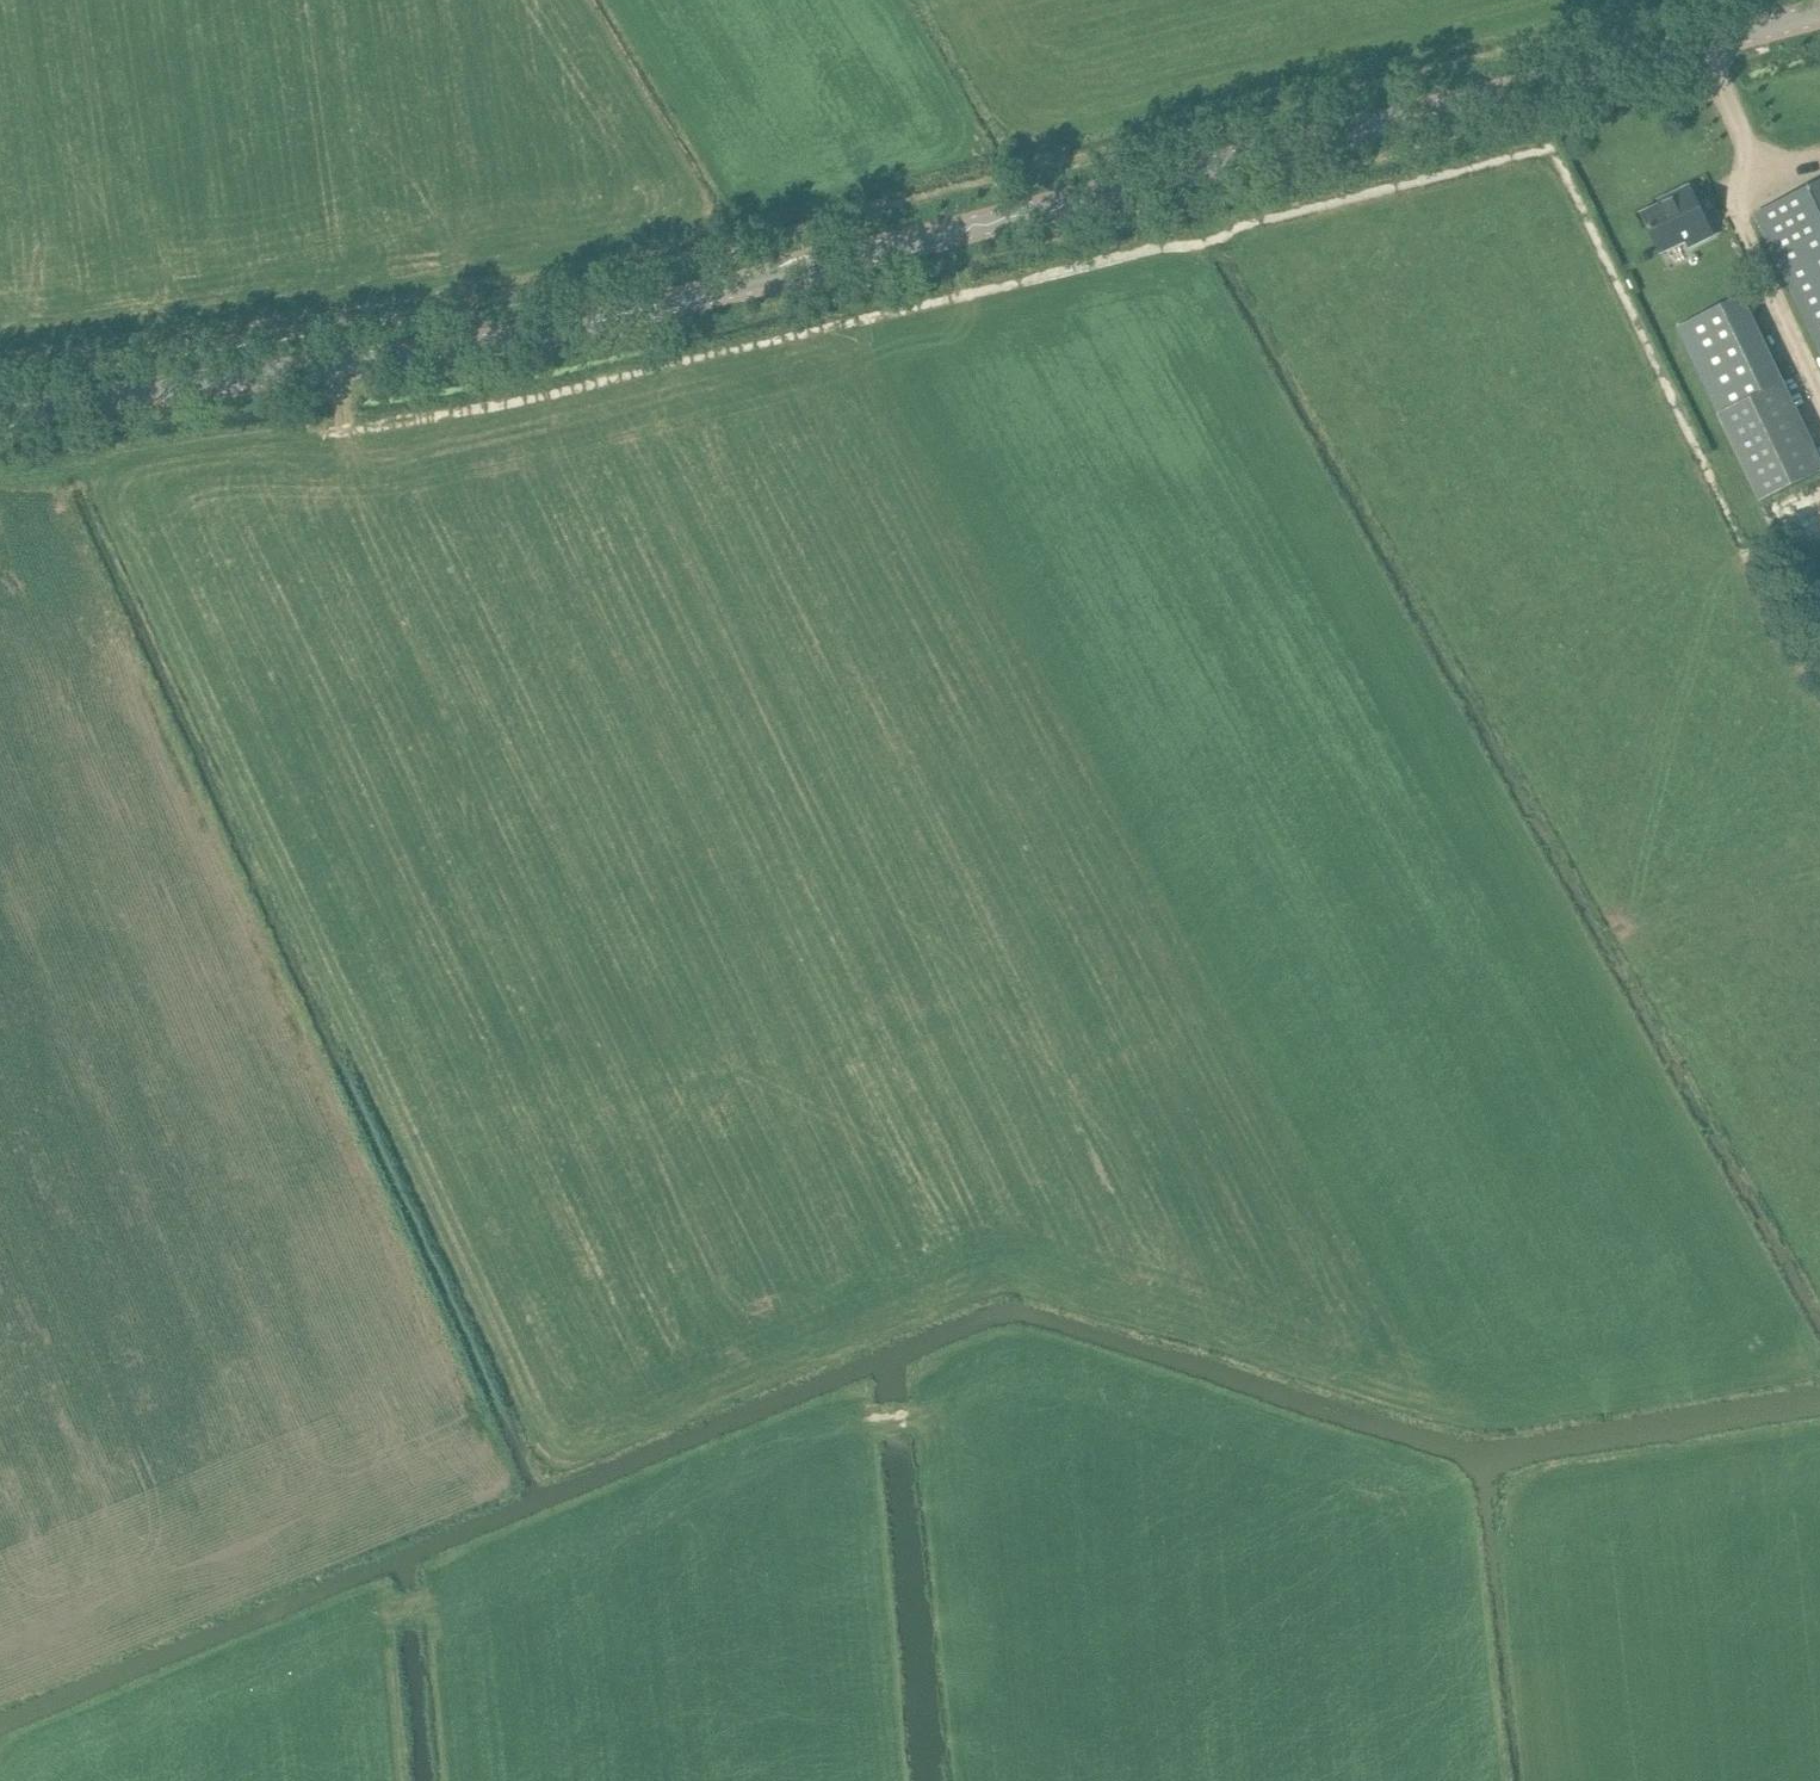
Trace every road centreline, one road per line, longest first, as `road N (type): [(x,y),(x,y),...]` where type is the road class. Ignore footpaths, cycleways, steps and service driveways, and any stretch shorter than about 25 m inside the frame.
road 1 (tertiary): [(0,404),(461,343),(1819,11)]

